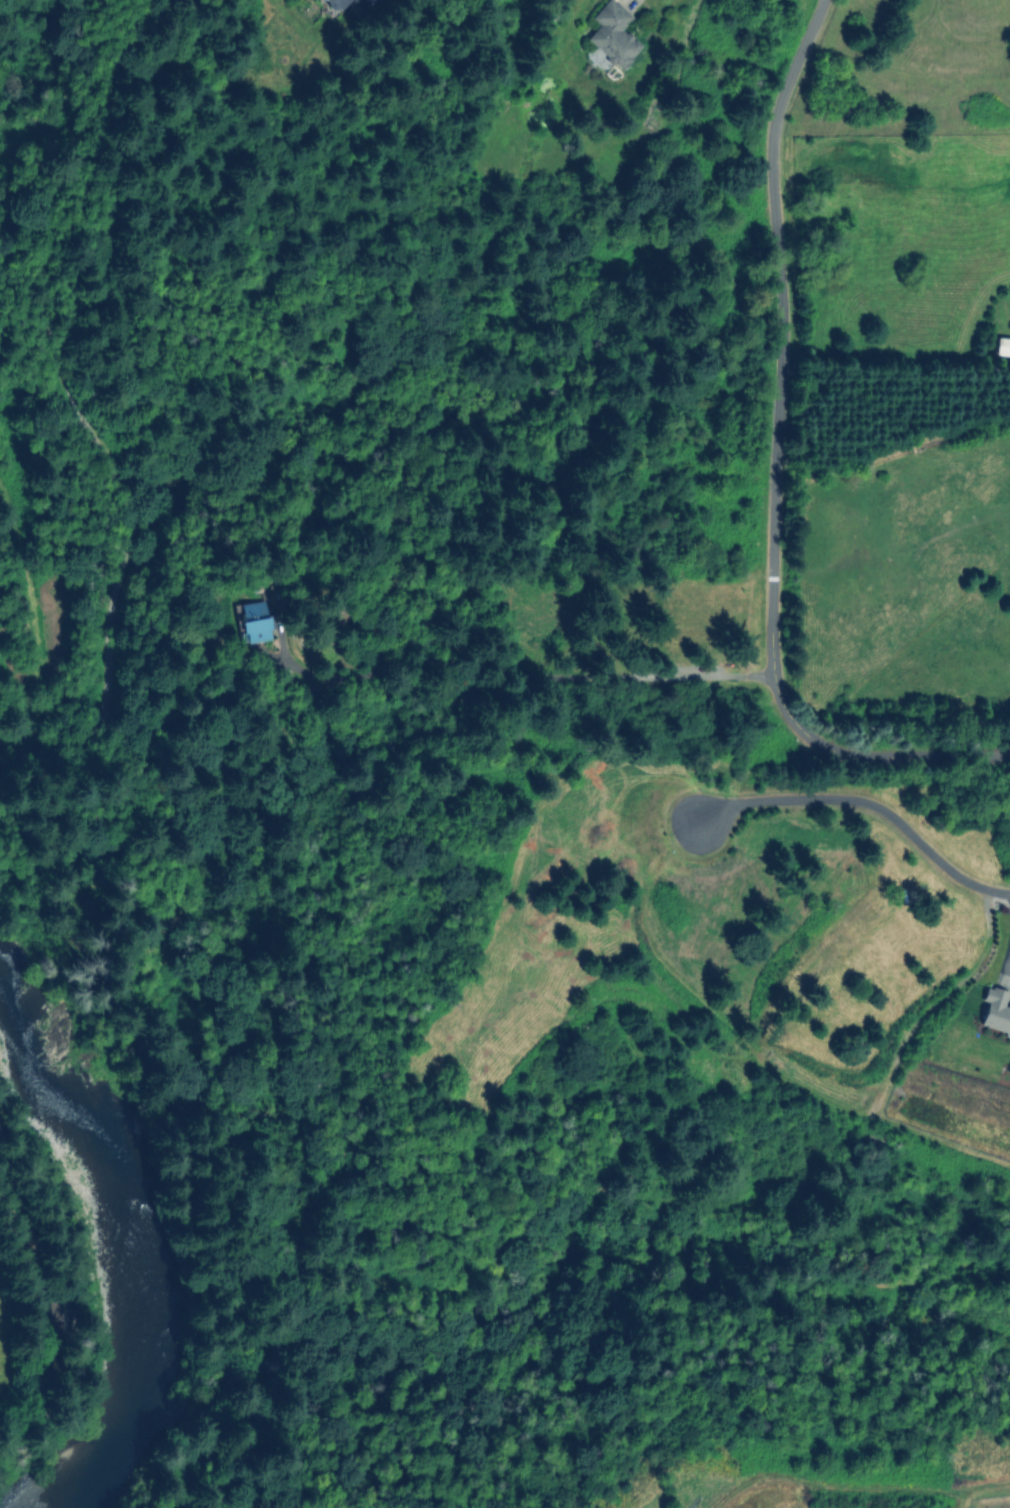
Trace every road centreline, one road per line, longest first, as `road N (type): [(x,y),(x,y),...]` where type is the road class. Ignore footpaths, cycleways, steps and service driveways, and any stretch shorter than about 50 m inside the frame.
road 1 (residential): [(821,0),(771,132),(783,295),(766,678),(790,720)]
road 2 (residential): [(1009,893),(956,877),(894,819),(853,801),(740,803),(699,822)]
road 3 (residential): [(790,720),(828,750),(860,756),(1009,756)]
road 4 (residential): [(766,678),(583,678)]

